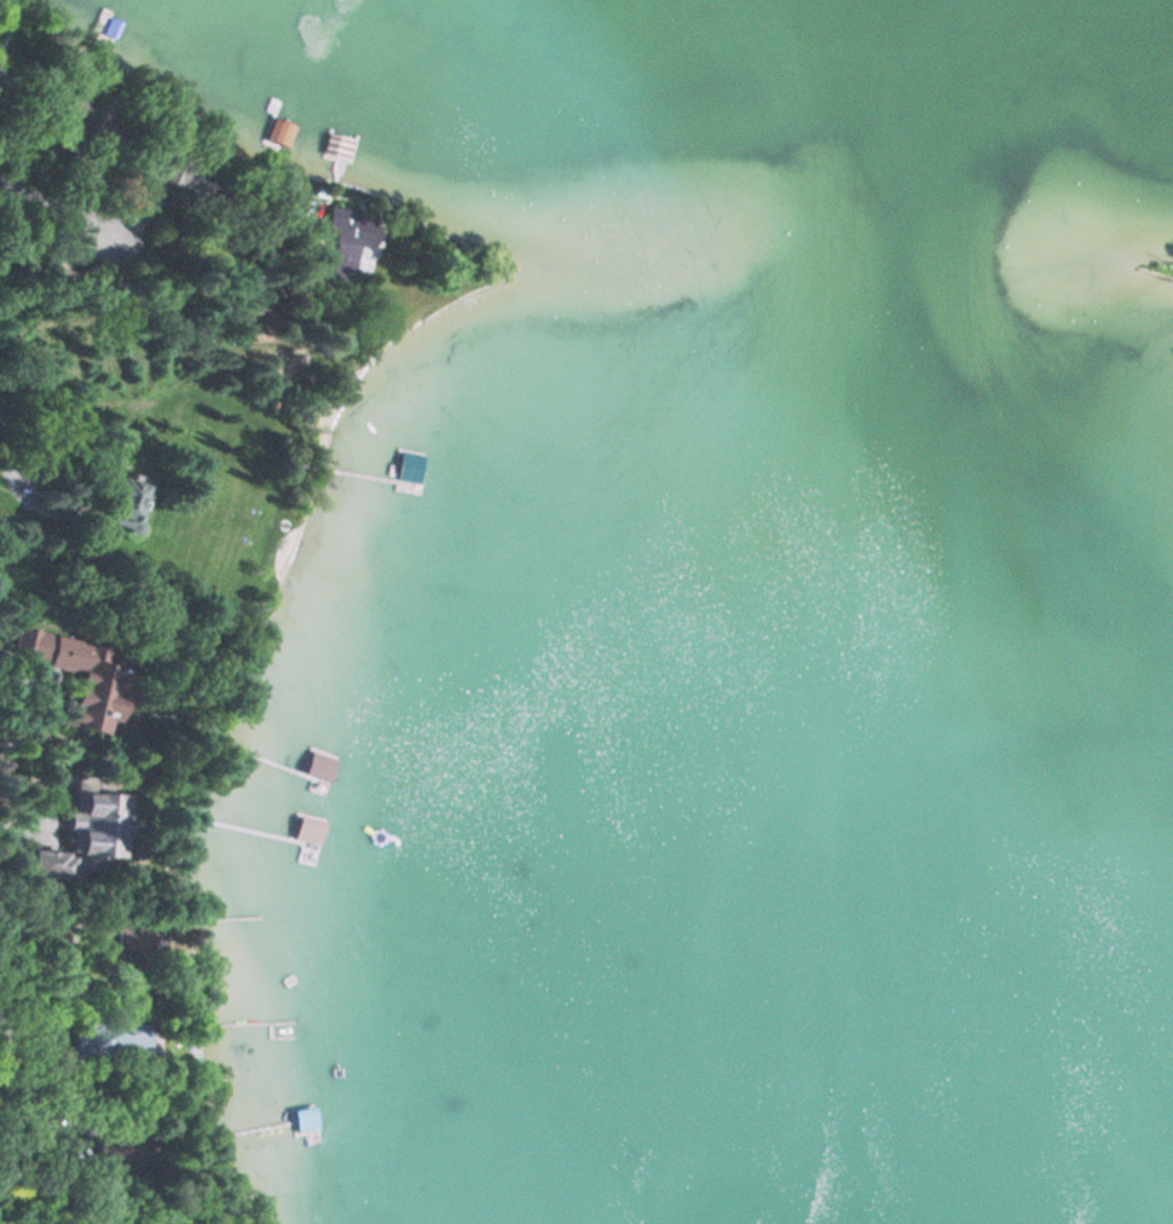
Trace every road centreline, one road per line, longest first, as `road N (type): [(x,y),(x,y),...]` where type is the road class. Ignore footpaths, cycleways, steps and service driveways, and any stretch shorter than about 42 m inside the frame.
road 1 (residential): [(0,189),(110,238)]

